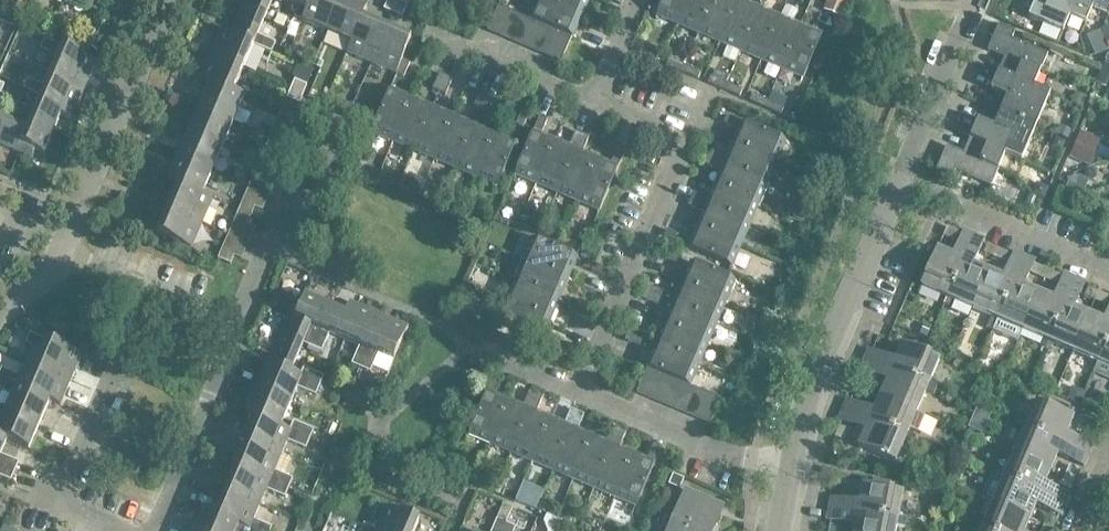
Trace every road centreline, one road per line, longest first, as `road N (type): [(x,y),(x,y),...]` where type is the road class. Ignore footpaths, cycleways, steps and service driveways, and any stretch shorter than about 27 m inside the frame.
road 1 (residential): [(130,530),(58,501),(148,284)]
road 2 (residential): [(792,472),(904,183)]
road 3 (residential): [(574,387),(682,139)]
road 4 (residential): [(67,250),(168,0)]
road 5 (residential): [(792,472),(574,387)]
road 6 (residential): [(240,320),(155,530)]
road 7 (residential): [(1108,272),(904,183)]
road 8 (residential): [(904,183),(970,22),(971,0)]
road 9 (residential): [(240,320),(304,168)]
road 10 (residential): [(594,97),(471,48)]

